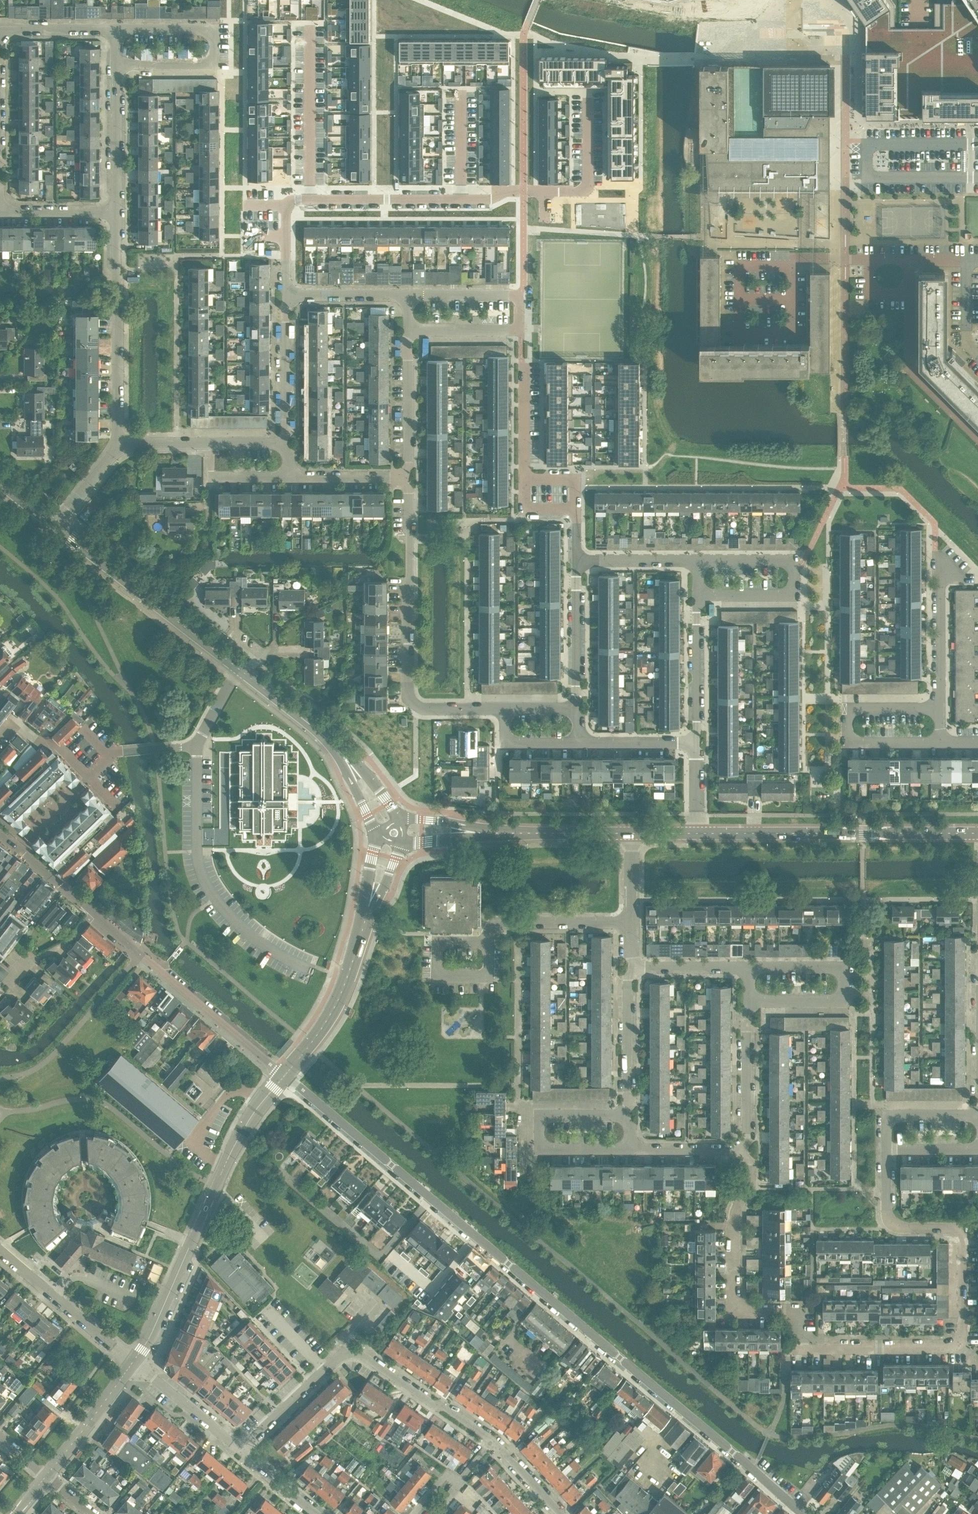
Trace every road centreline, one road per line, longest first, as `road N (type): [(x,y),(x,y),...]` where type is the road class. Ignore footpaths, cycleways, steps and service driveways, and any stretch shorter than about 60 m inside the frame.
road 1 (residential): [(804,1513),(284,1076)]
road 2 (residential): [(756,1182),(738,1219),(741,1311),(802,1312),(802,1349),(954,1344),(961,1337),(963,1237),(952,1228),(893,1225),(887,1150)]
road 3 (residential): [(284,1076),(16,850)]
road 4 (tertiary): [(135,1364),(238,1141),(284,1076)]
road 5 (tertiary): [(697,833),(977,833)]
road 6 (residential): [(286,204),(523,192)]
road 7 (tertiary): [(241,670),(57,527)]
road 8 (residential): [(118,444),(115,211)]
road 9 (residential): [(699,599),(797,600),(797,562),(700,561)]
road 10 (residential): [(116,30),(216,30),(216,64),(117,65)]
road 11 (residential): [(748,968),(842,969),(842,1001),(748,1001)]
road 12 (residential): [(408,697),(409,479)]
road 13 (residential): [(632,1149),(544,1149),(544,1115),(632,1115)]
road 14 (residential): [(940,742),(855,742),(848,728),(851,709),(940,709)]
road 15 (tertiary): [(284,1076),(336,1005),(370,904)]
road 16 (residential): [(135,1364),(0,1250)]
road 17 (residential): [(940,709),(942,570),(977,571)]
road 18 (residential): [(495,1443),(351,1353)]
road 19 (residential): [(977,435),(910,366),(909,294)]
road 20 (unclassified): [(241,670),(199,745),(118,751)]
road 21 (tertiary): [(476,832),(632,833)]
road 22 (residential): [(486,942),(497,926),(518,922),(632,922)]
road 23 (residential): [(286,293),(286,444)]
road 24 (residential): [(409,479),(407,329)]
road 25 (residential): [(747,1151),(748,1001)]
road 26 (residential): [(633,966),(632,1115)]
road 27 (residential): [(578,710),(578,561)]
road 28 (residential): [(239,1450),(351,1353)]
road 29 (residential): [(698,746),(699,599)]
road 30 (residential): [(115,211),(117,65)]
road 31 (residential): [(517,297),(518,329),(407,329)]
road 32 (residential): [(16,850),(118,751)]
road 33 (tertiary): [(49,1476),(135,1364)]
road 34 (residential): [(239,1450),(135,1364)]
road 35 (residential): [(486,942),(438,941),(436,975),(486,976)]
road 36 (tertiary): [(341,754),(241,670)]
road 37 (residential): [(887,1150),(887,1117),(977,1117)]
road 38 (residential): [(578,561),(700,561)]
road 39 (residential): [(286,293),(407,297)]
road 40 (residential): [(577,744),(698,746)]
road 41 (residential): [(289,478),(409,479)]

